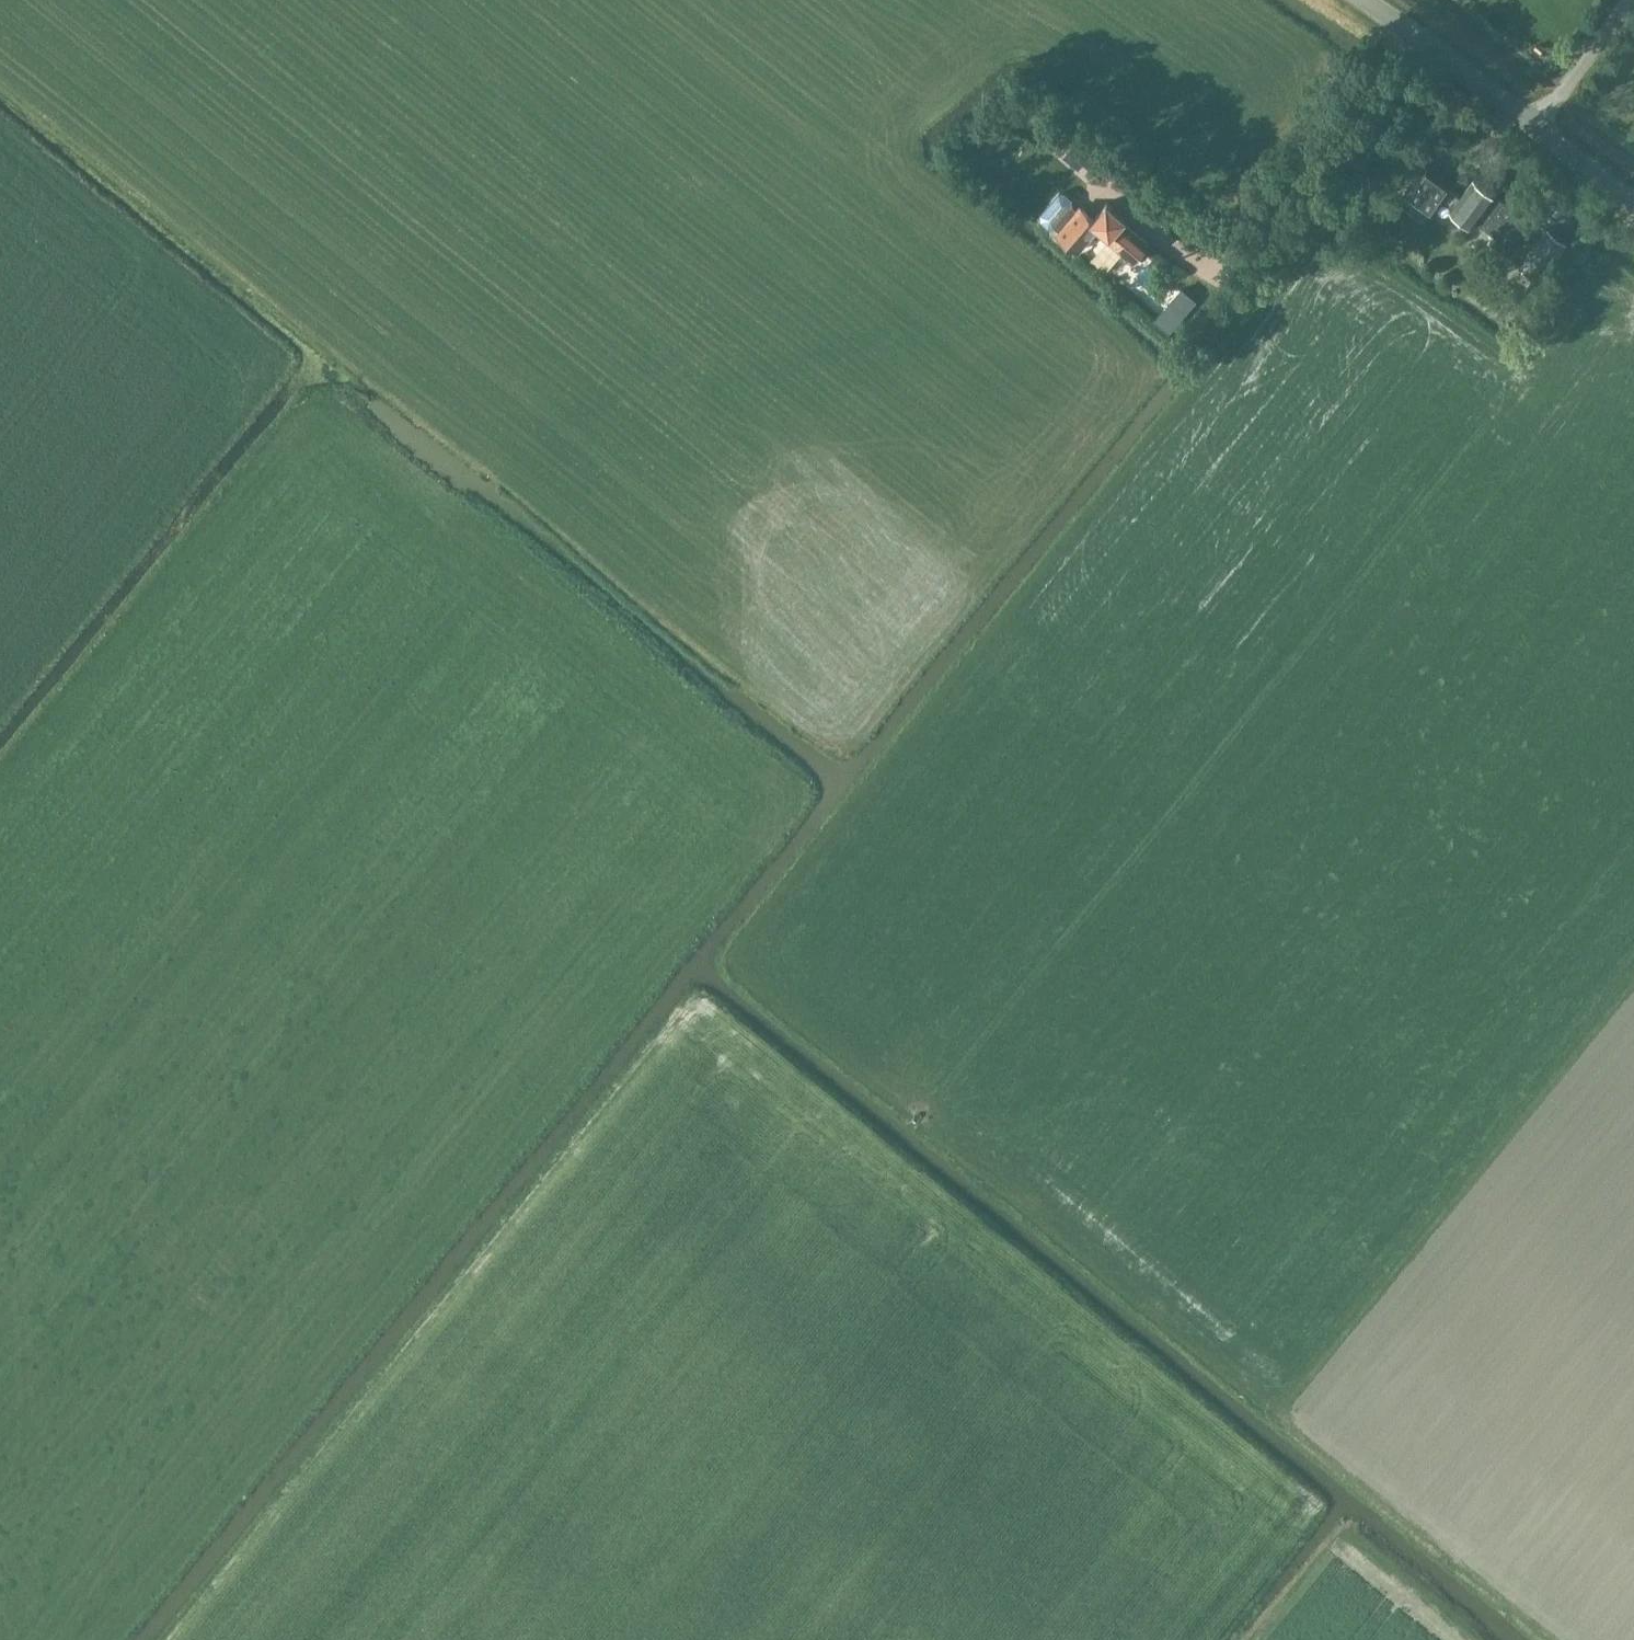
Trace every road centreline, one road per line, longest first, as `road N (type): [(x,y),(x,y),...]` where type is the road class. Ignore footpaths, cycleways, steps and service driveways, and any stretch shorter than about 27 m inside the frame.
road 1 (unclassified): [(1633,203),(1353,0)]

